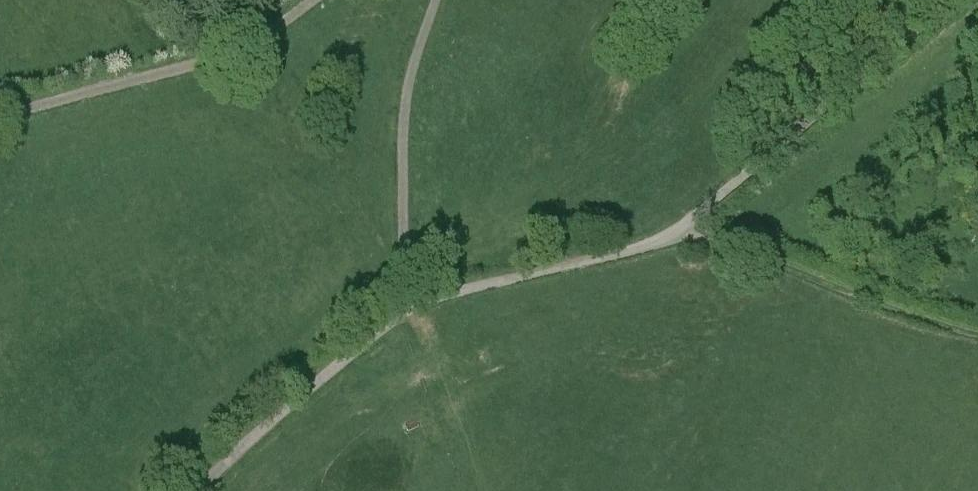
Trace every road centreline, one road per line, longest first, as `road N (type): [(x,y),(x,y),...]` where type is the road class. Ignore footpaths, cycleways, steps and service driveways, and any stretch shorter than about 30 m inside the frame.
road 1 (track): [(199,490),(266,425),(410,313),(452,293),(623,256),(676,234),(977,3)]
road 2 (track): [(0,115),(244,47),(318,0)]
road 3 (track): [(676,234),(977,340)]
road 4 (track): [(410,313),(404,129),(436,0)]

